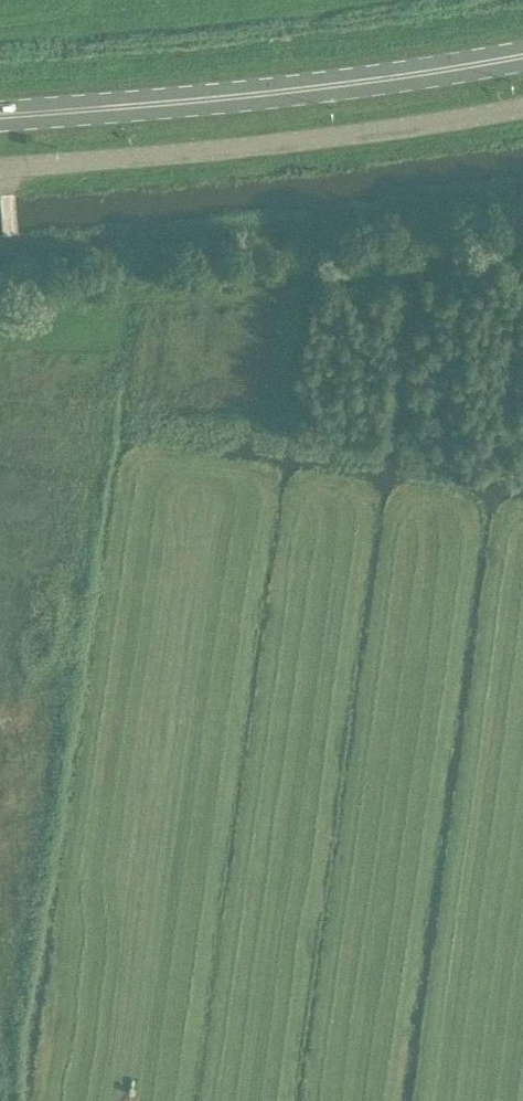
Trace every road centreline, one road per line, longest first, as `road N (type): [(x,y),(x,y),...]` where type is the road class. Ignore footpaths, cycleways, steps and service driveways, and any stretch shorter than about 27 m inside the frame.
road 1 (unclassified): [(0,166),(247,143),(522,104)]
road 2 (primary): [(0,113),(262,91),(522,54)]

